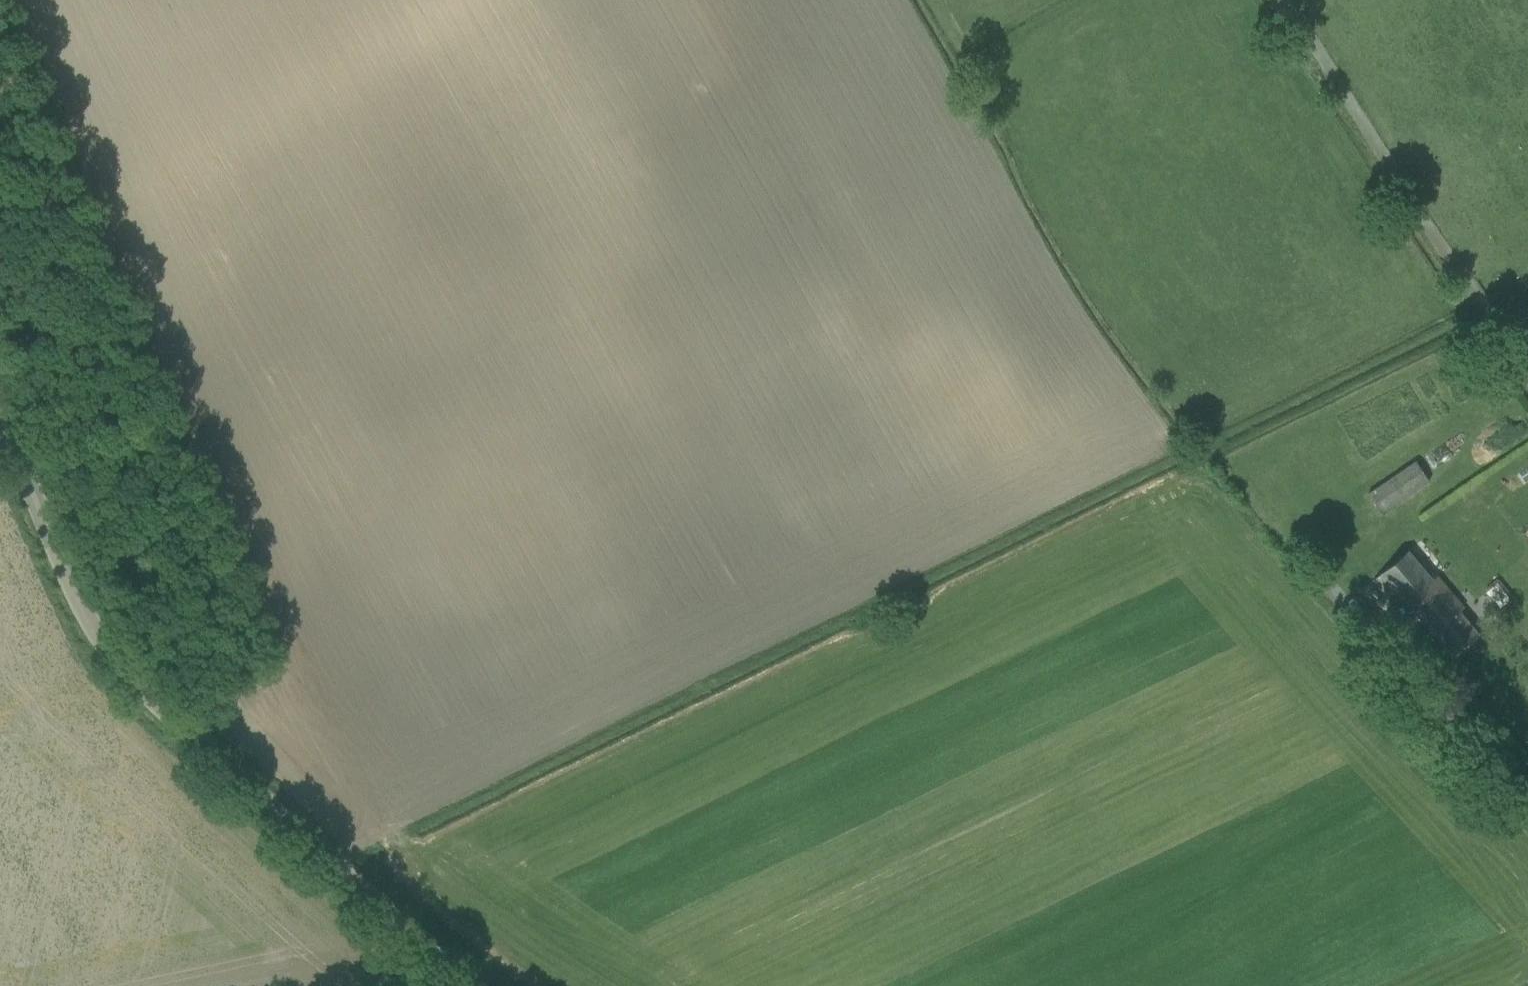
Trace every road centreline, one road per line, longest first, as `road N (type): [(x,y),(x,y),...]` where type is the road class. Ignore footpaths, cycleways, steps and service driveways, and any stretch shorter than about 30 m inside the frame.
road 1 (unclassified): [(485,985),(324,845),(257,801),(135,680),(74,587),(0,408)]
road 2 (residential): [(1527,769),(1326,554)]

